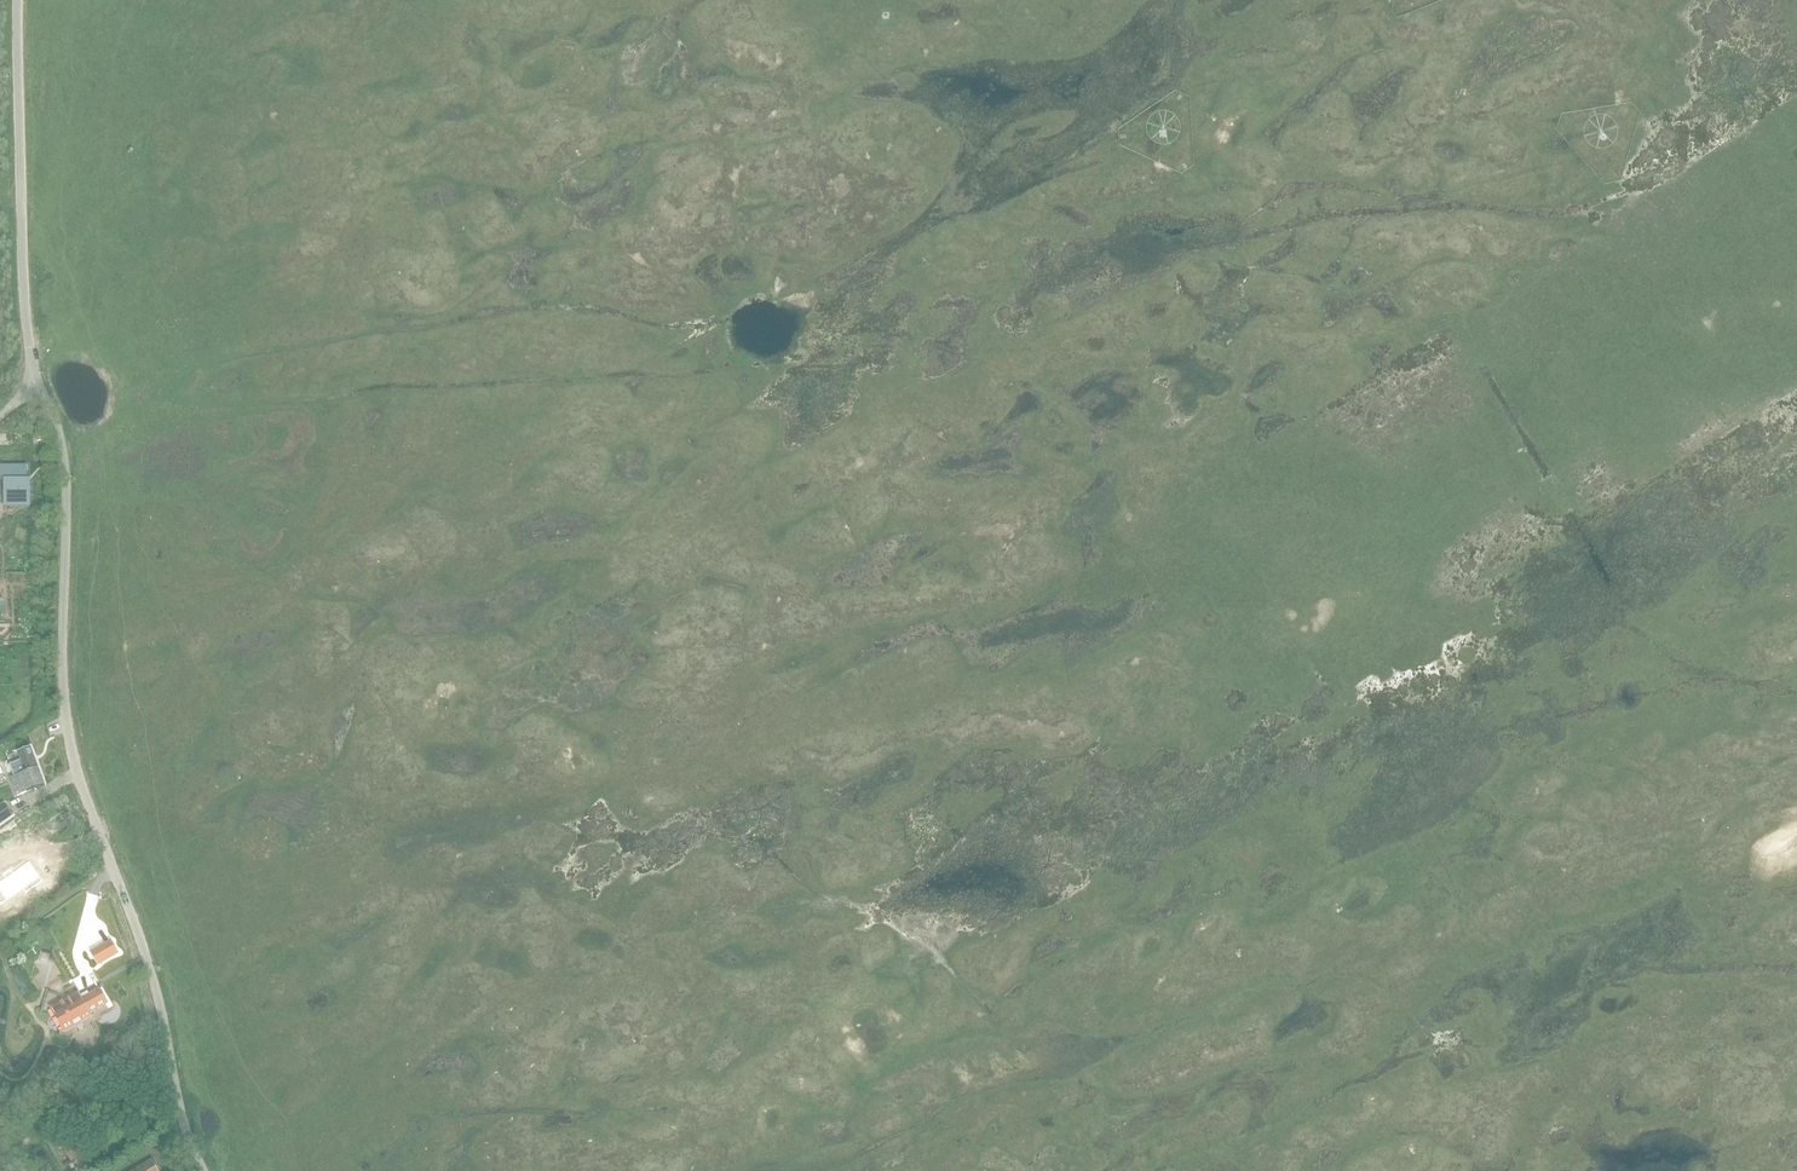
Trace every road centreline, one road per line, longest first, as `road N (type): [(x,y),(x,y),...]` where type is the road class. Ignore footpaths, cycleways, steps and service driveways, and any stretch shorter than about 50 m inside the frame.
road 1 (unclassified): [(203,1170),(183,1120),(158,994),(88,802),(64,705),(68,464),(35,376)]
road 2 (unclassified): [(35,376),(25,307),(19,0)]

